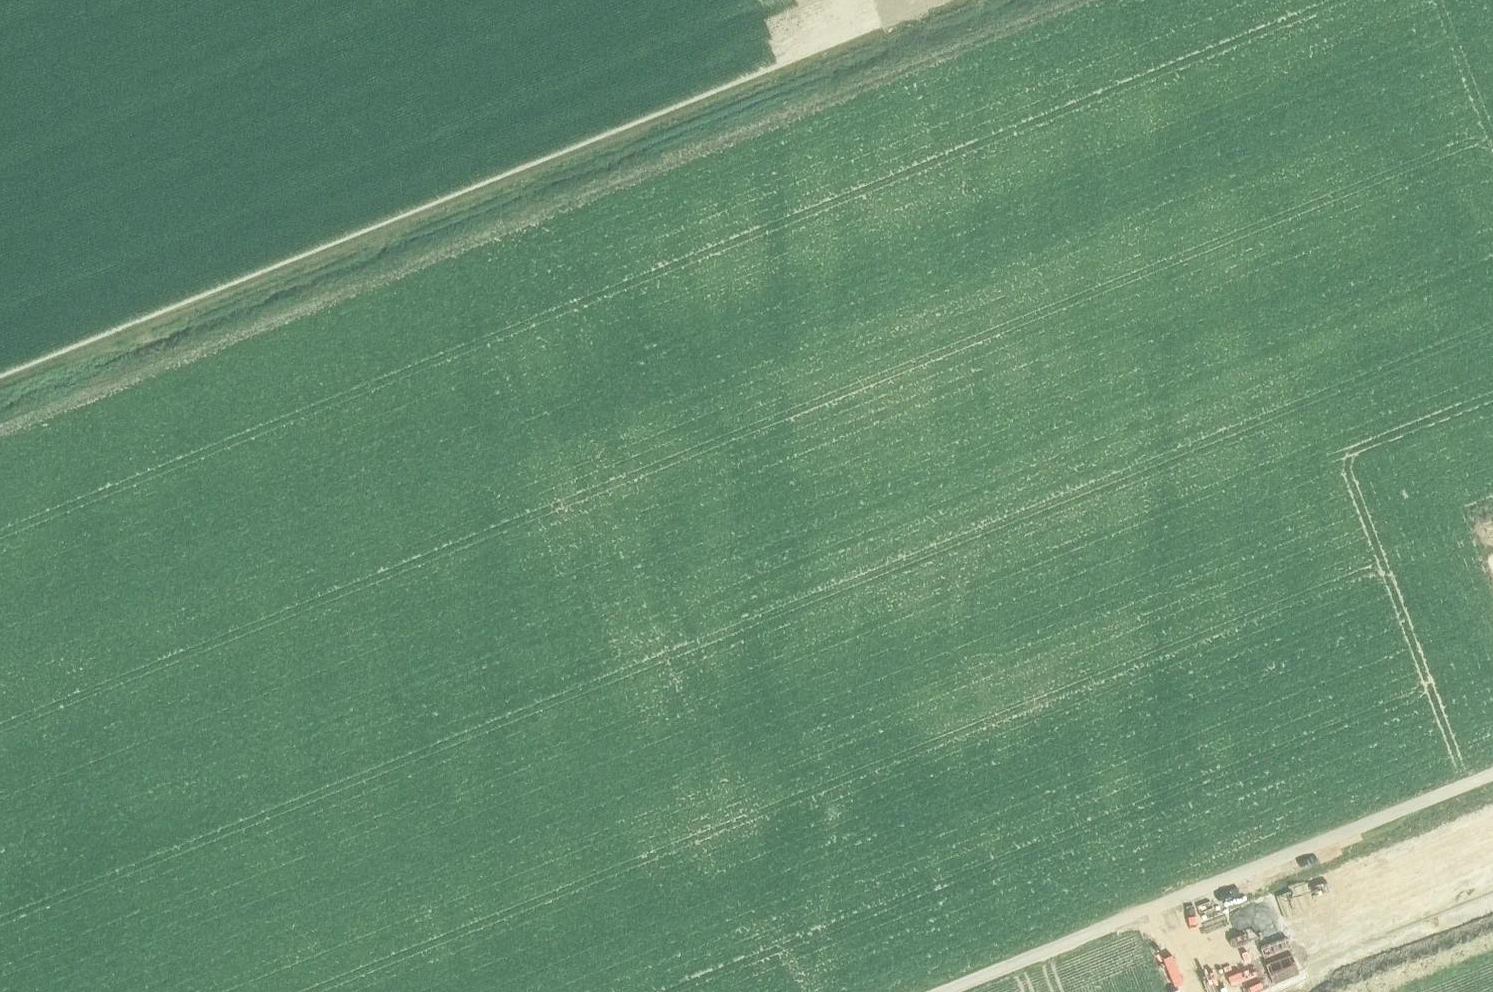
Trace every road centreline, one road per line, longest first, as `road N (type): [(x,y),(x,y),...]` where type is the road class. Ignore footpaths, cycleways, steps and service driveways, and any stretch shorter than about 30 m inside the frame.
road 1 (unclassified): [(948,991),(1492,776)]

